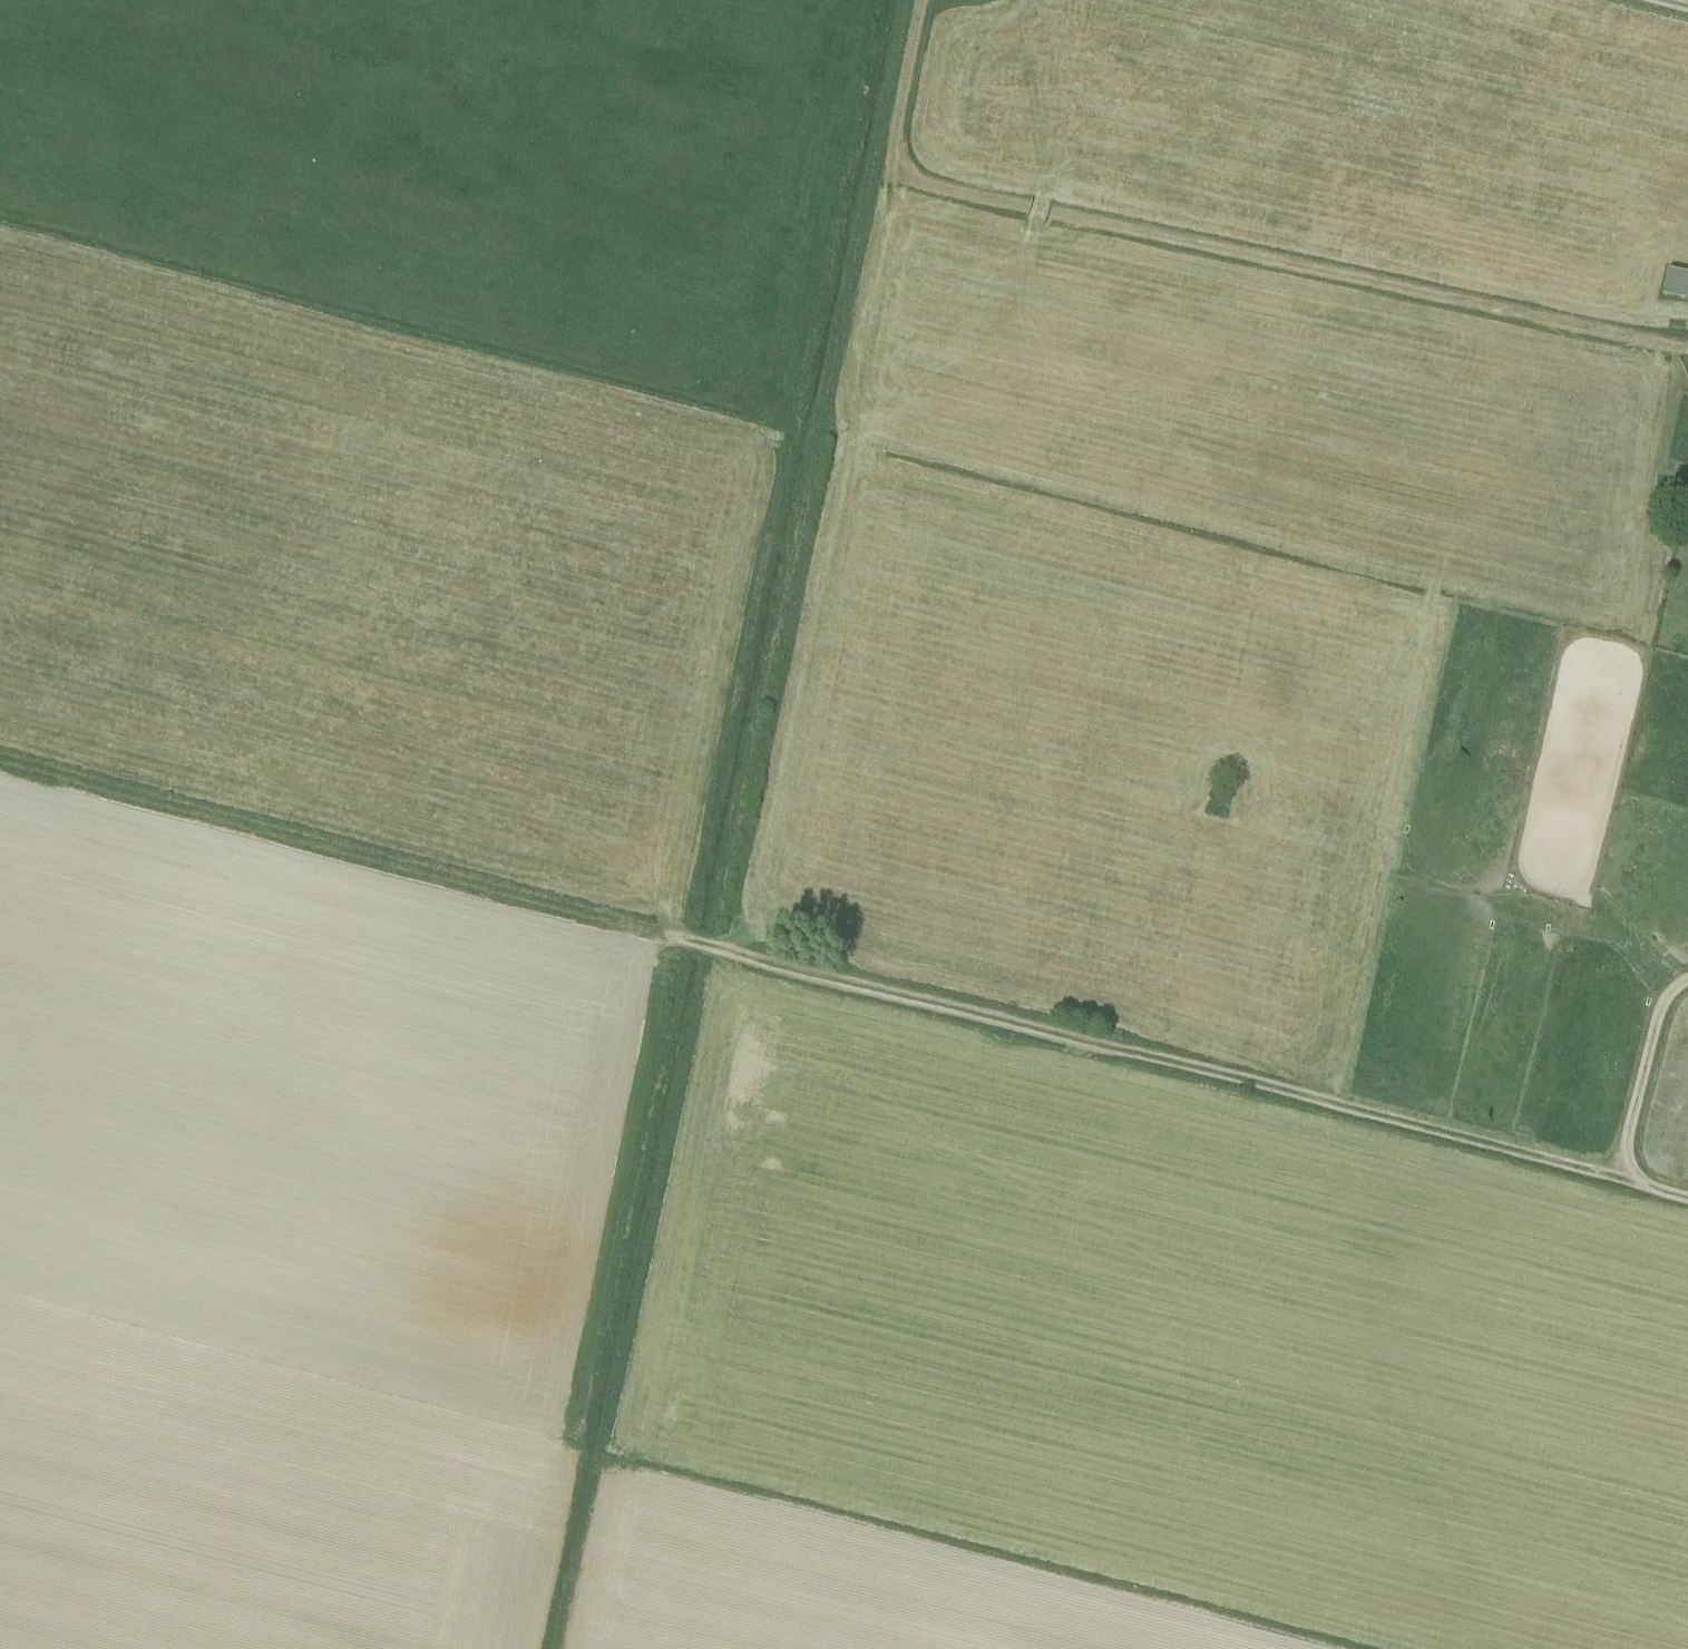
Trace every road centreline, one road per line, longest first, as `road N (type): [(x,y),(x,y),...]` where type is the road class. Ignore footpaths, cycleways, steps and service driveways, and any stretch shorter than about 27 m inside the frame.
road 1 (track): [(1687,1197),(0,764)]
road 2 (track): [(1687,350),(904,187),(886,147),(918,0)]
road 3 (track): [(1687,980),(1664,1002),(1616,1178)]

